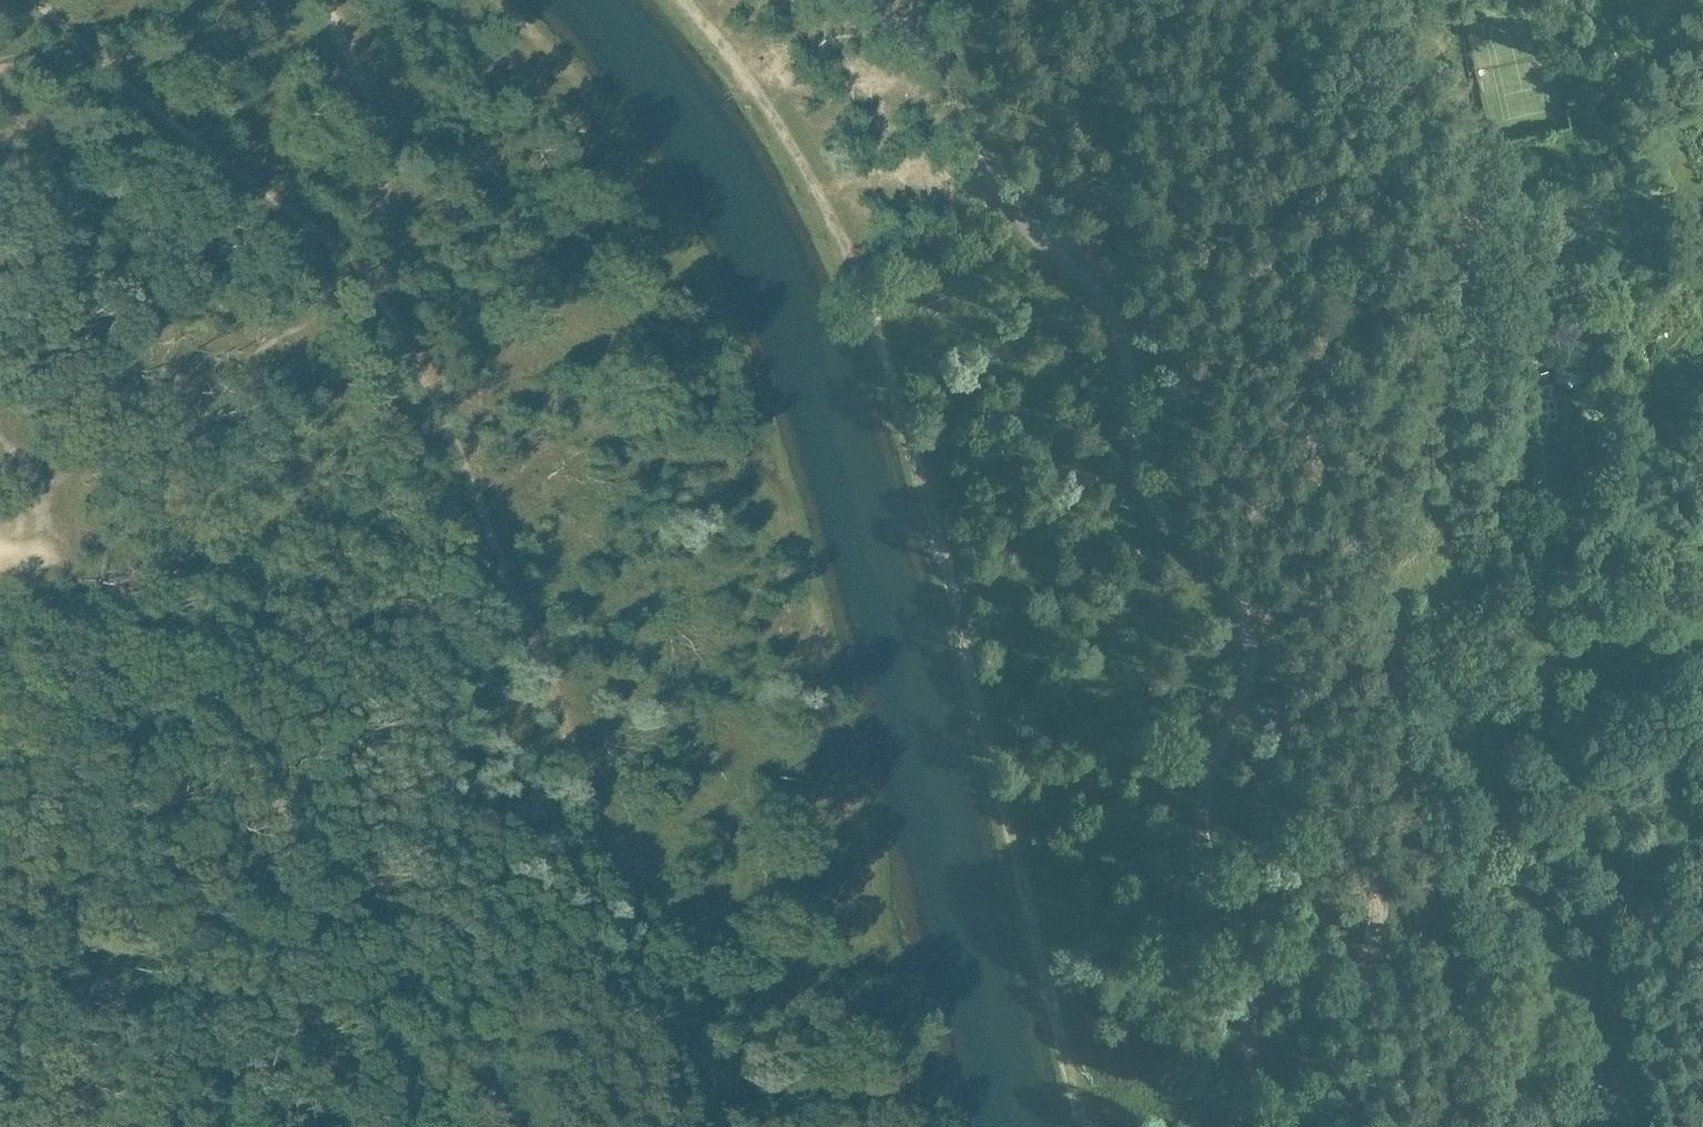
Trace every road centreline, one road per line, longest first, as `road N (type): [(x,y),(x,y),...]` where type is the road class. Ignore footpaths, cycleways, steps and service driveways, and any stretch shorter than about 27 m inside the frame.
road 1 (track): [(34,0),(105,70),(365,275),(427,376),(524,618),(639,950),(689,1126)]
road 2 (track): [(1233,1126),(1246,1056),(1248,970),(1199,821),(1208,770),(1249,679),(1245,619),(1139,480),(1112,311),(1013,212),(896,20),(876,0)]

